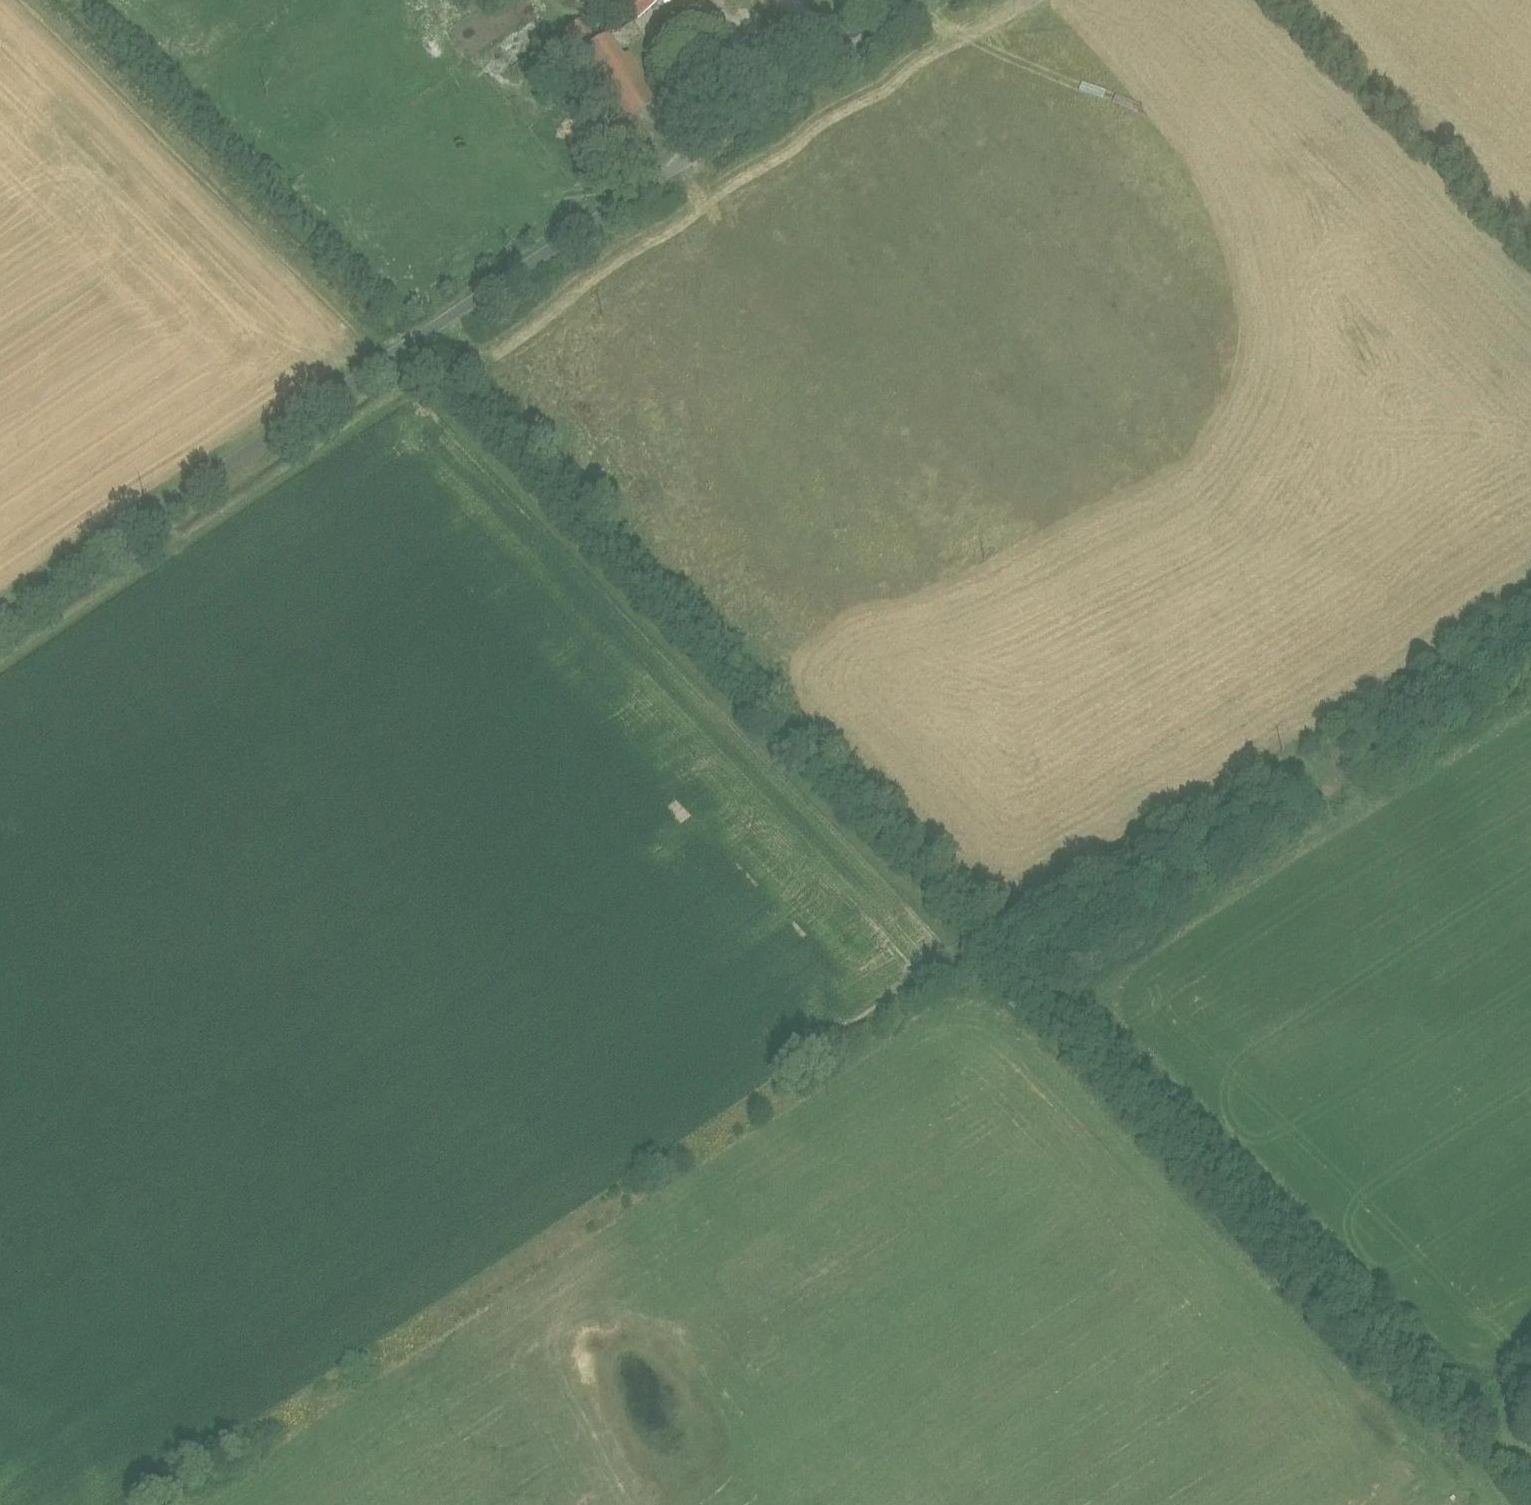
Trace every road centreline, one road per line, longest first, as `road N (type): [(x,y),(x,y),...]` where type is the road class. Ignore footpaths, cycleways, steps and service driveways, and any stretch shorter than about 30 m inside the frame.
road 1 (residential): [(0,617),(921,0)]

